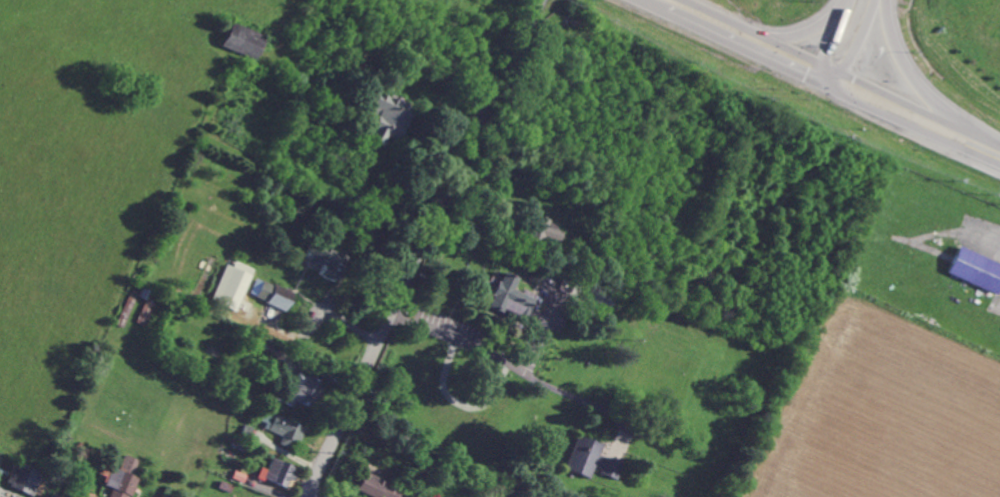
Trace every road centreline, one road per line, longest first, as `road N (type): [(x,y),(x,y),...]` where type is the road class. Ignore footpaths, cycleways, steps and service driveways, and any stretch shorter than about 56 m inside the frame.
road 1 (residential): [(307,496),(540,0)]
road 2 (primary): [(999,154),(922,88),(894,40),(884,0)]
road 3 (primary): [(830,79),(999,157)]
road 4 (primary): [(845,0),(828,21),(795,35),(728,32)]

